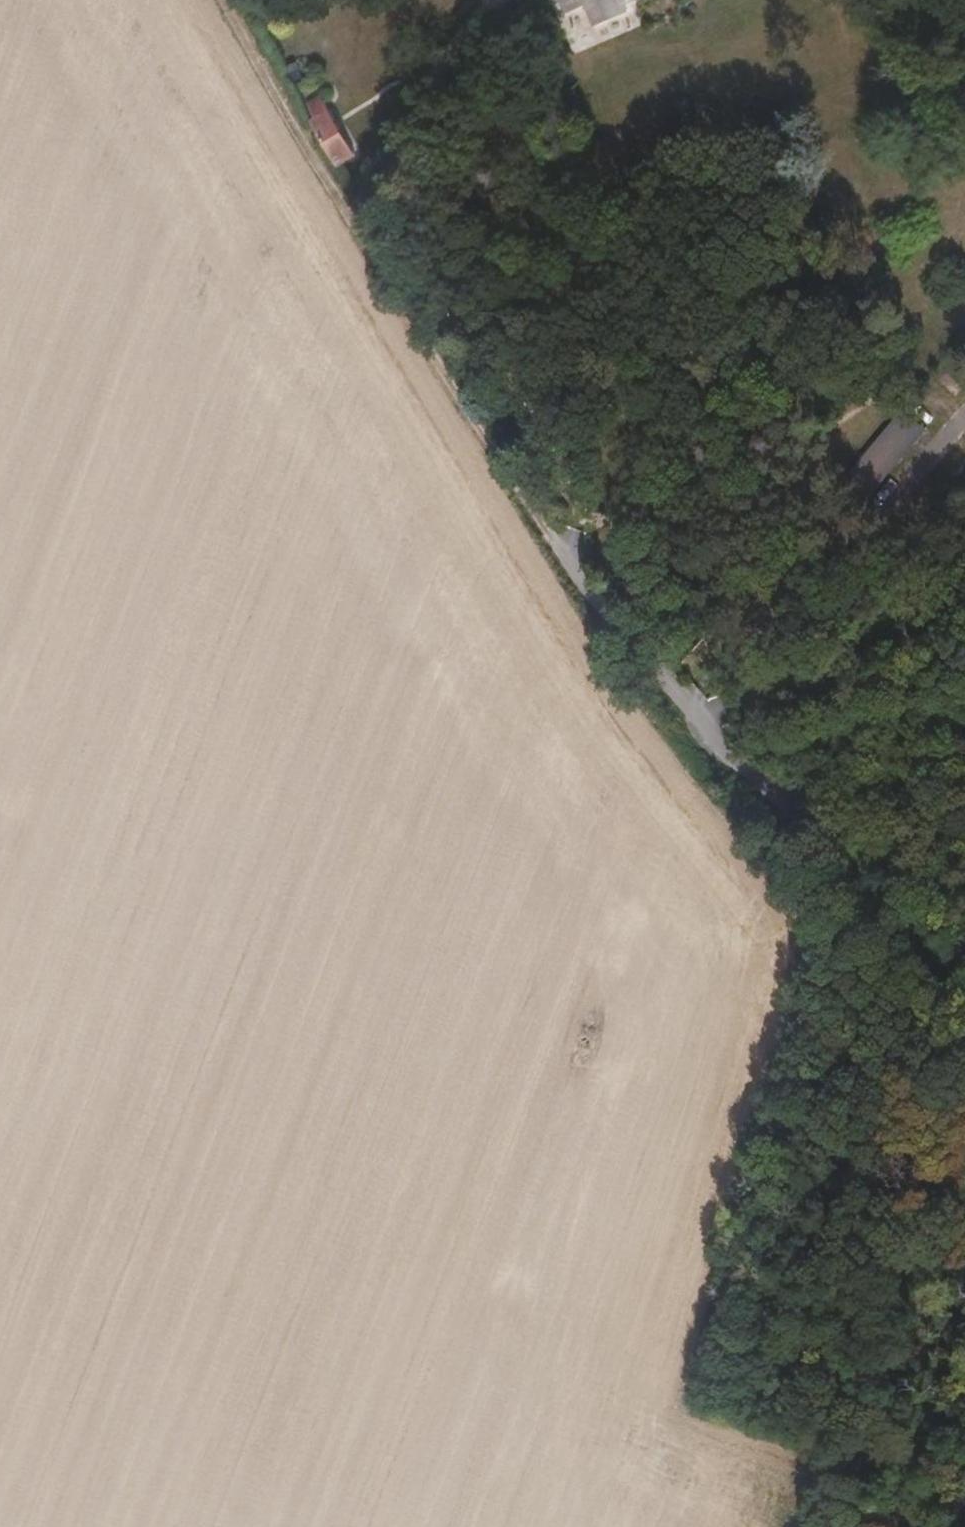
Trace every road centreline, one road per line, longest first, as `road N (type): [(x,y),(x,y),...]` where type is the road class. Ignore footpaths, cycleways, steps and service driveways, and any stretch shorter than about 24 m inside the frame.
road 1 (track): [(964,1003),(536,535)]
road 2 (track): [(231,0),(536,535)]

